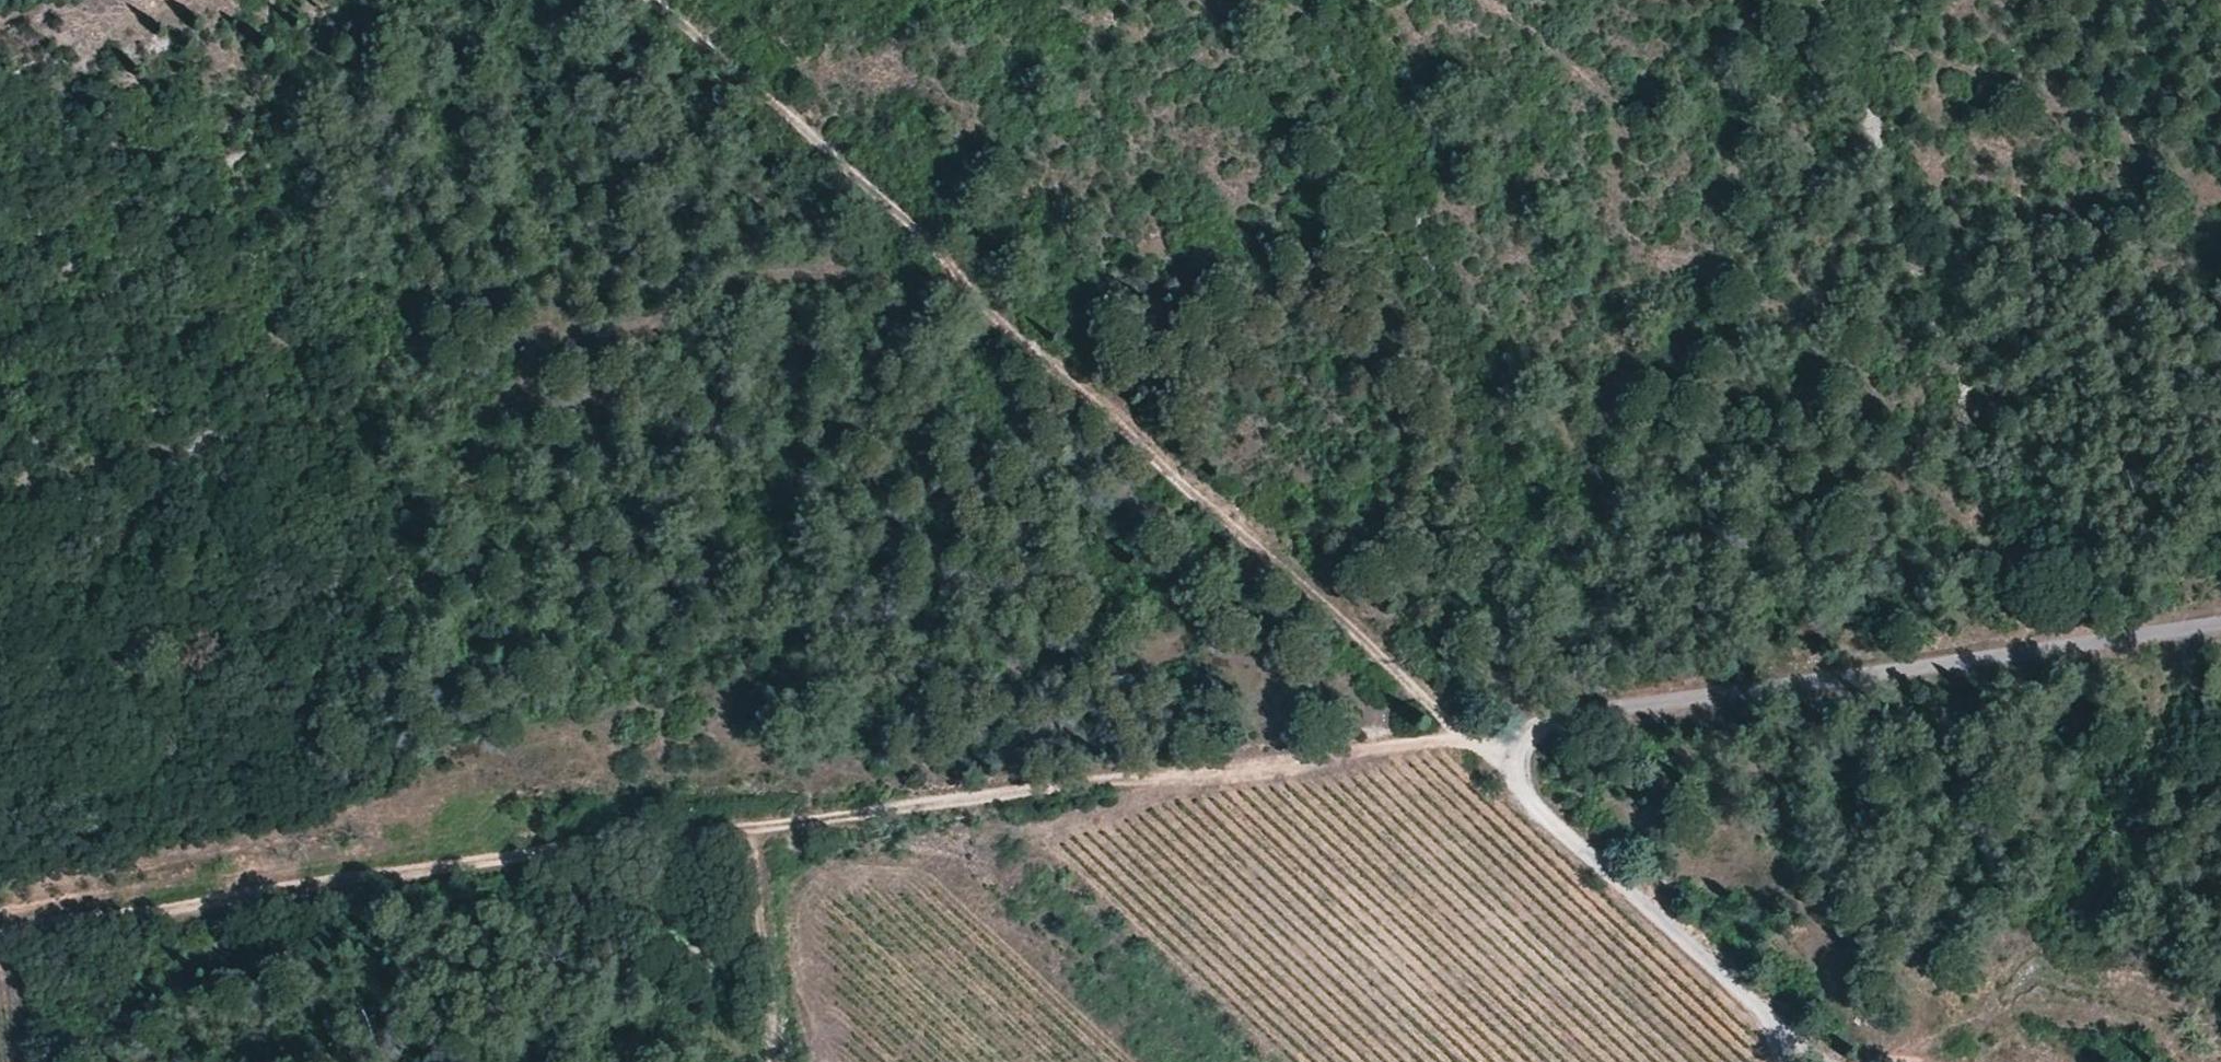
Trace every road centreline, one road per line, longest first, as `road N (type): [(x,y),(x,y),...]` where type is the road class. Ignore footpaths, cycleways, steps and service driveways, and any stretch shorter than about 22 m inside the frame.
road 1 (track): [(1480,746),(747,838),(390,855),(0,913)]
road 2 (track): [(1480,746),(1178,485),(1097,396),(656,0)]
road 3 (unclassified): [(2220,628),(1542,722),(1480,746)]

